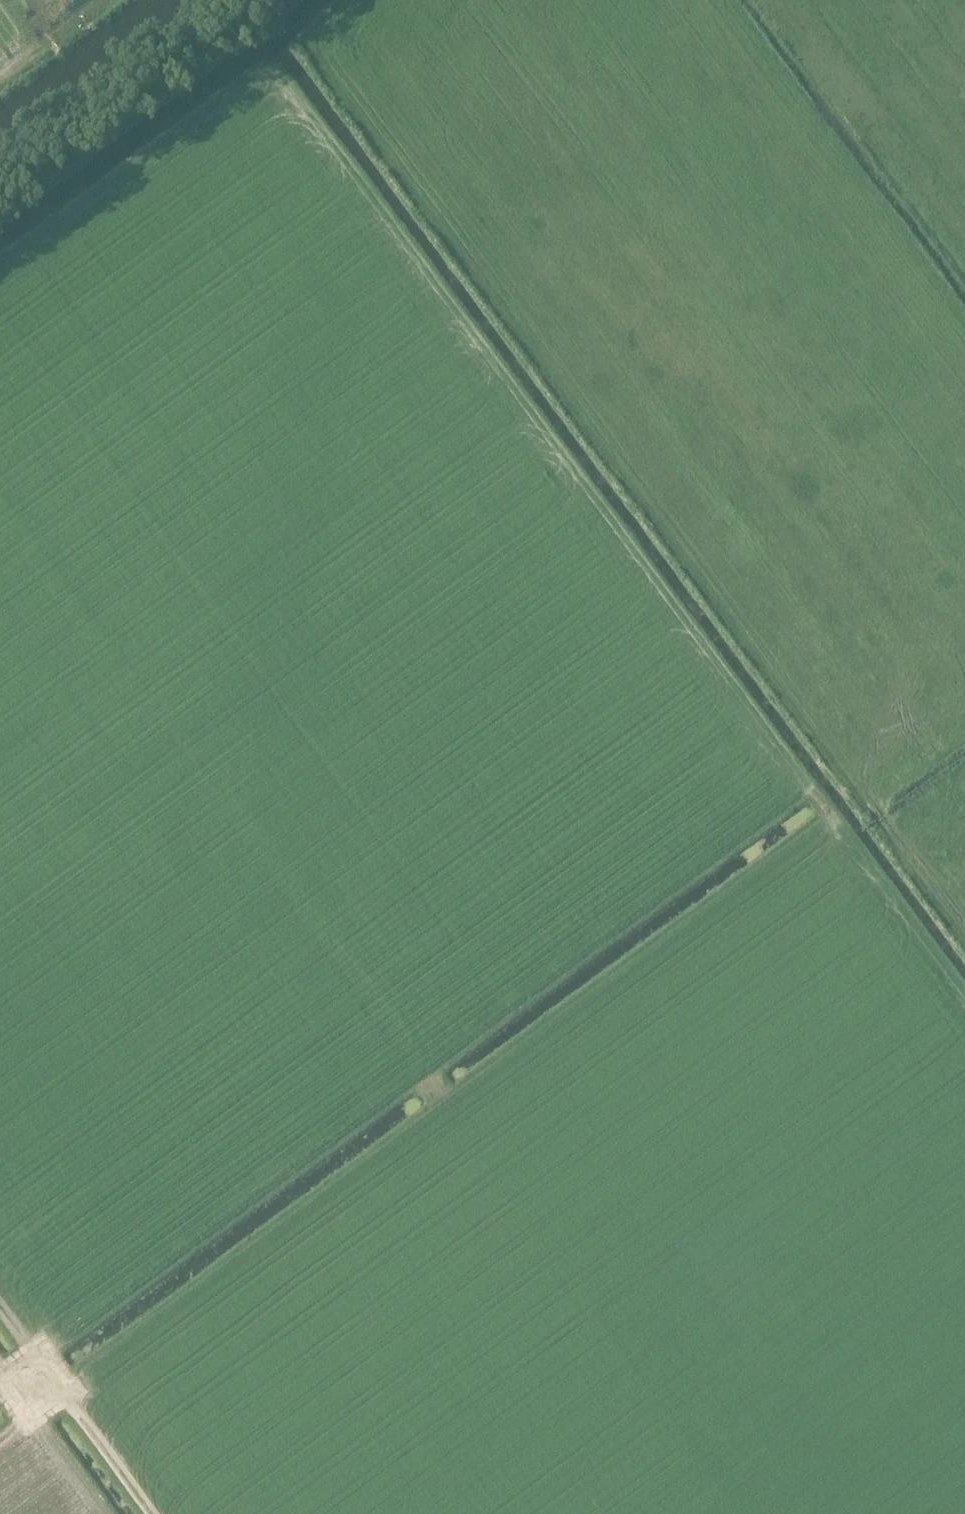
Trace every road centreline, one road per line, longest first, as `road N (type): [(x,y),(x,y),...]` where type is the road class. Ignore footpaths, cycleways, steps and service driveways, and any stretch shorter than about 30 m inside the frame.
road 1 (track): [(0,1305),(153,1513)]

